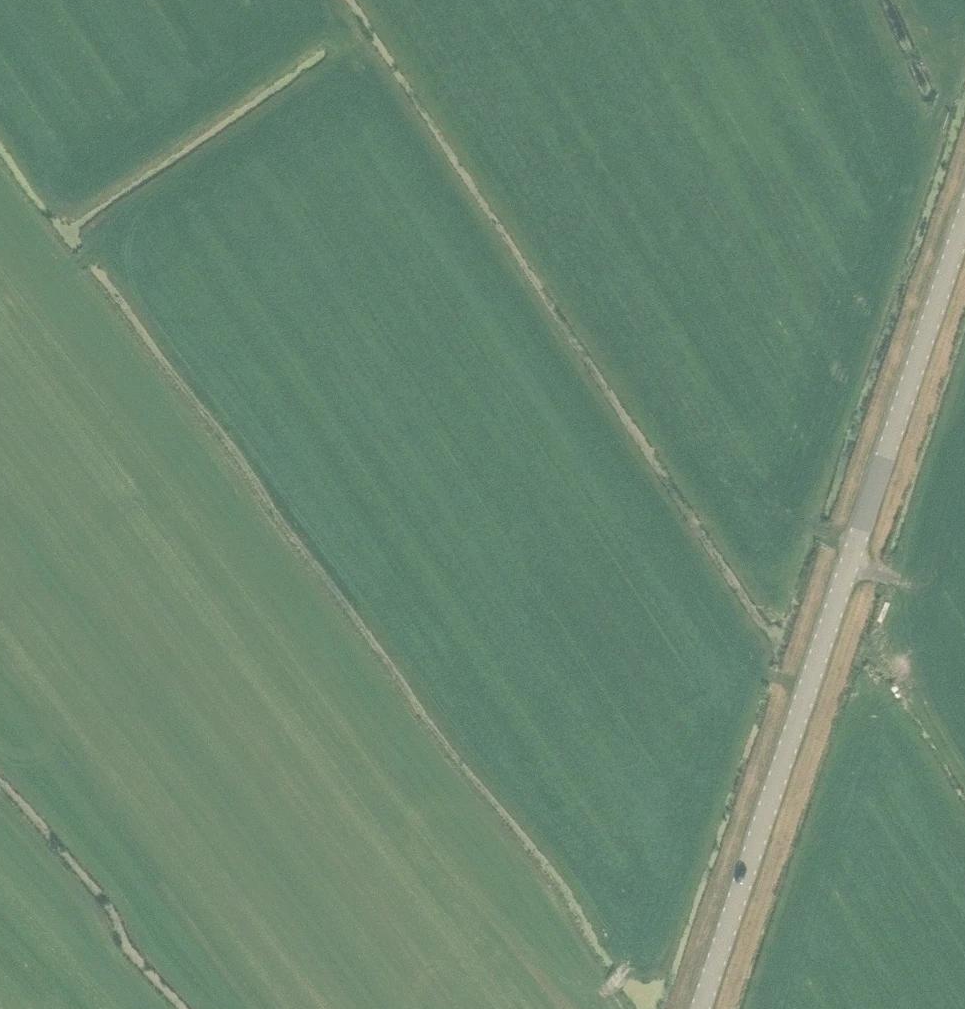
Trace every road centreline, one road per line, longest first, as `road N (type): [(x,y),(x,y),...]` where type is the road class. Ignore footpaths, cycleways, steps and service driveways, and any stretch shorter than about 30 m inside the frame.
road 1 (secondary): [(707,1008),(964,243)]

